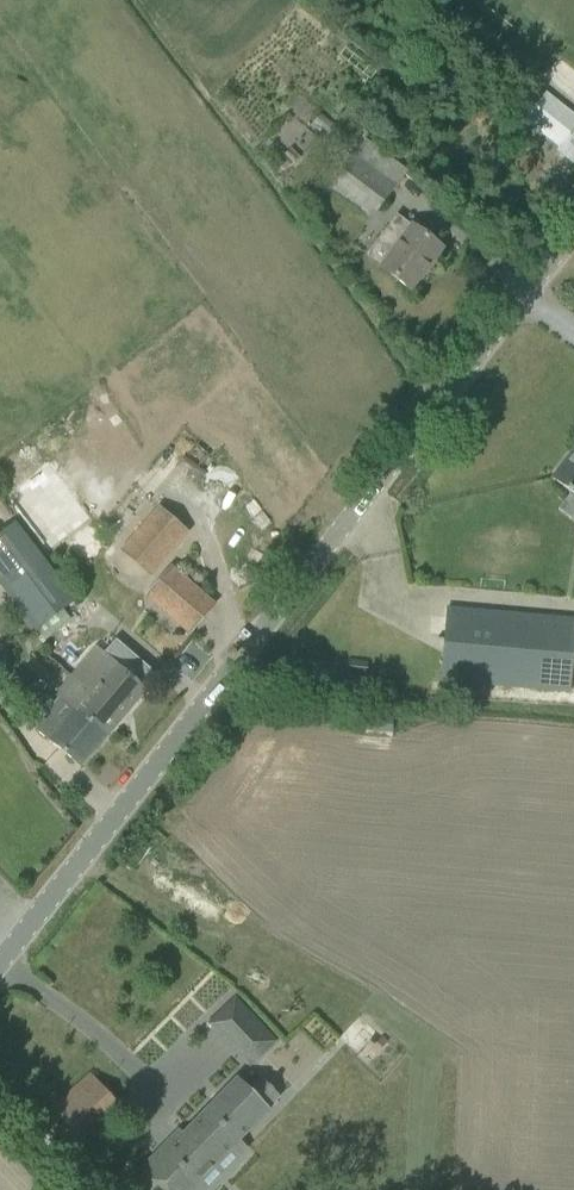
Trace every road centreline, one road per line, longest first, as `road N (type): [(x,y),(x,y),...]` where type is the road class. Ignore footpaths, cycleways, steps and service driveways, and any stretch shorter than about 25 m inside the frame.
road 1 (unclassified): [(0,966),(573,230)]

